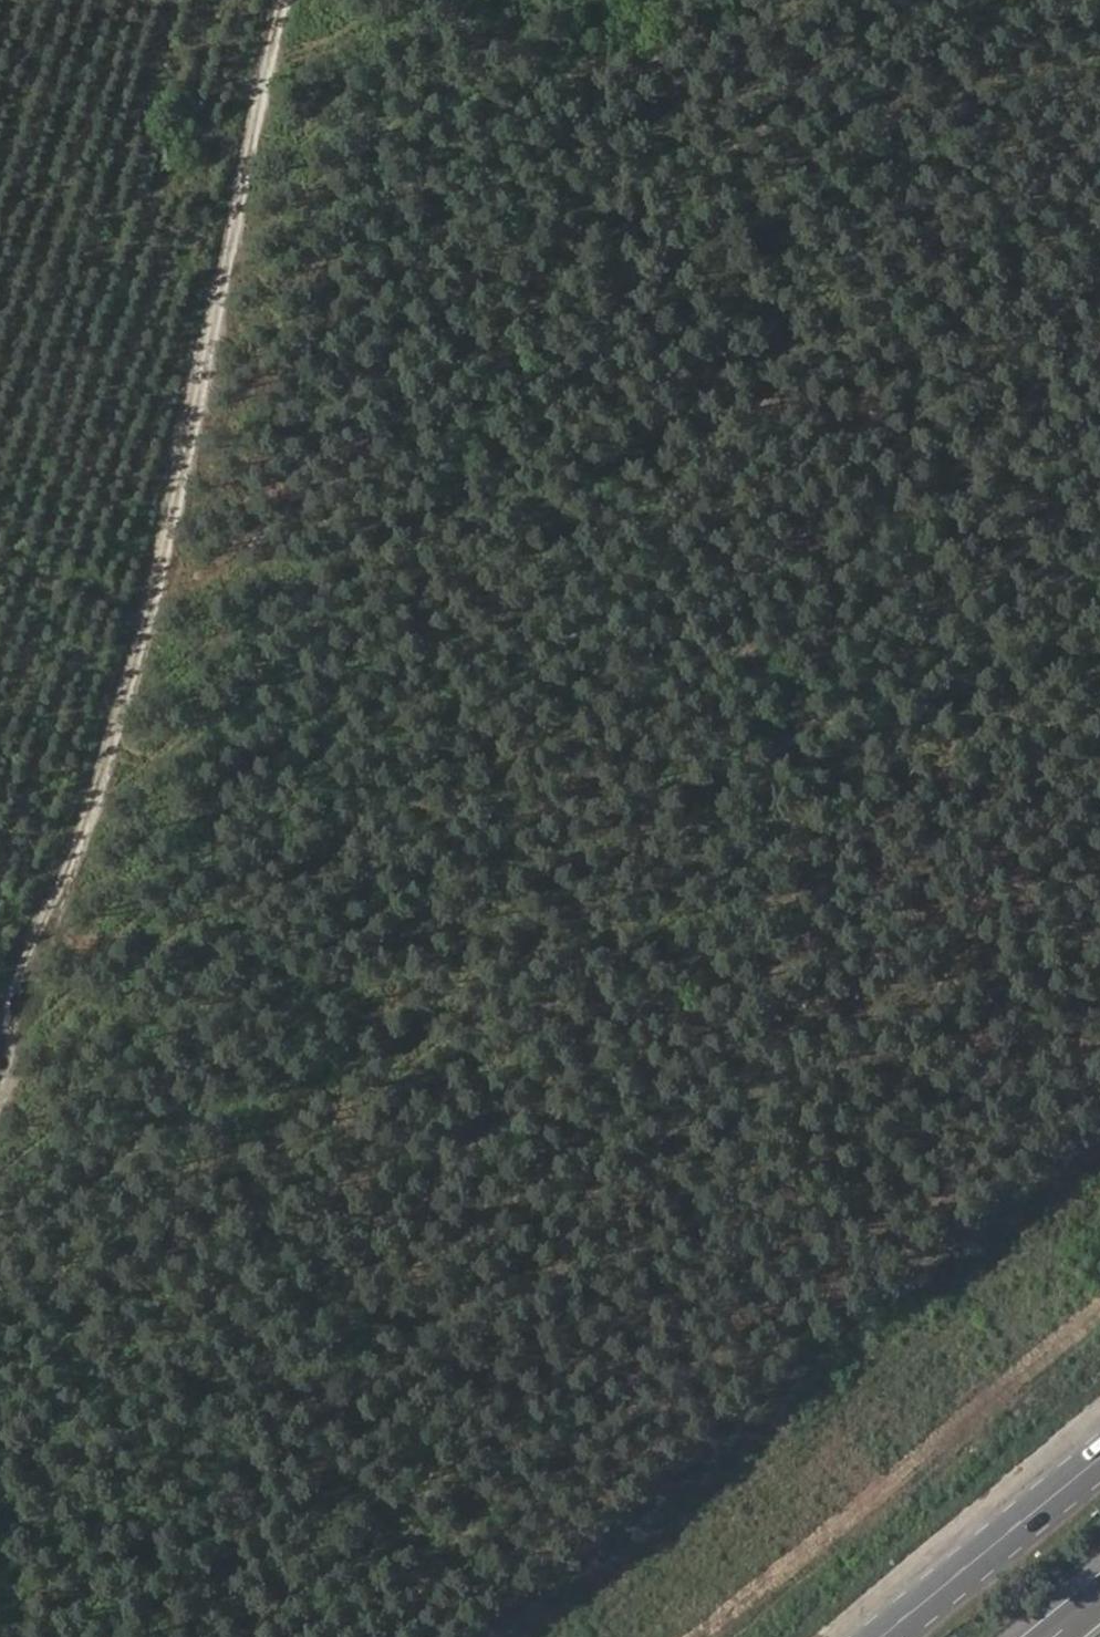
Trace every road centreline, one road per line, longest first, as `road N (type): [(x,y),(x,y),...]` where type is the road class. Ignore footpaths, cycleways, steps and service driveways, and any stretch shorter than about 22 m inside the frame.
road 1 (track): [(284,0),(161,578),(80,848),(15,983),(11,1068),(0,1108)]
road 2 (secondary): [(1099,1460),(884,1636)]

